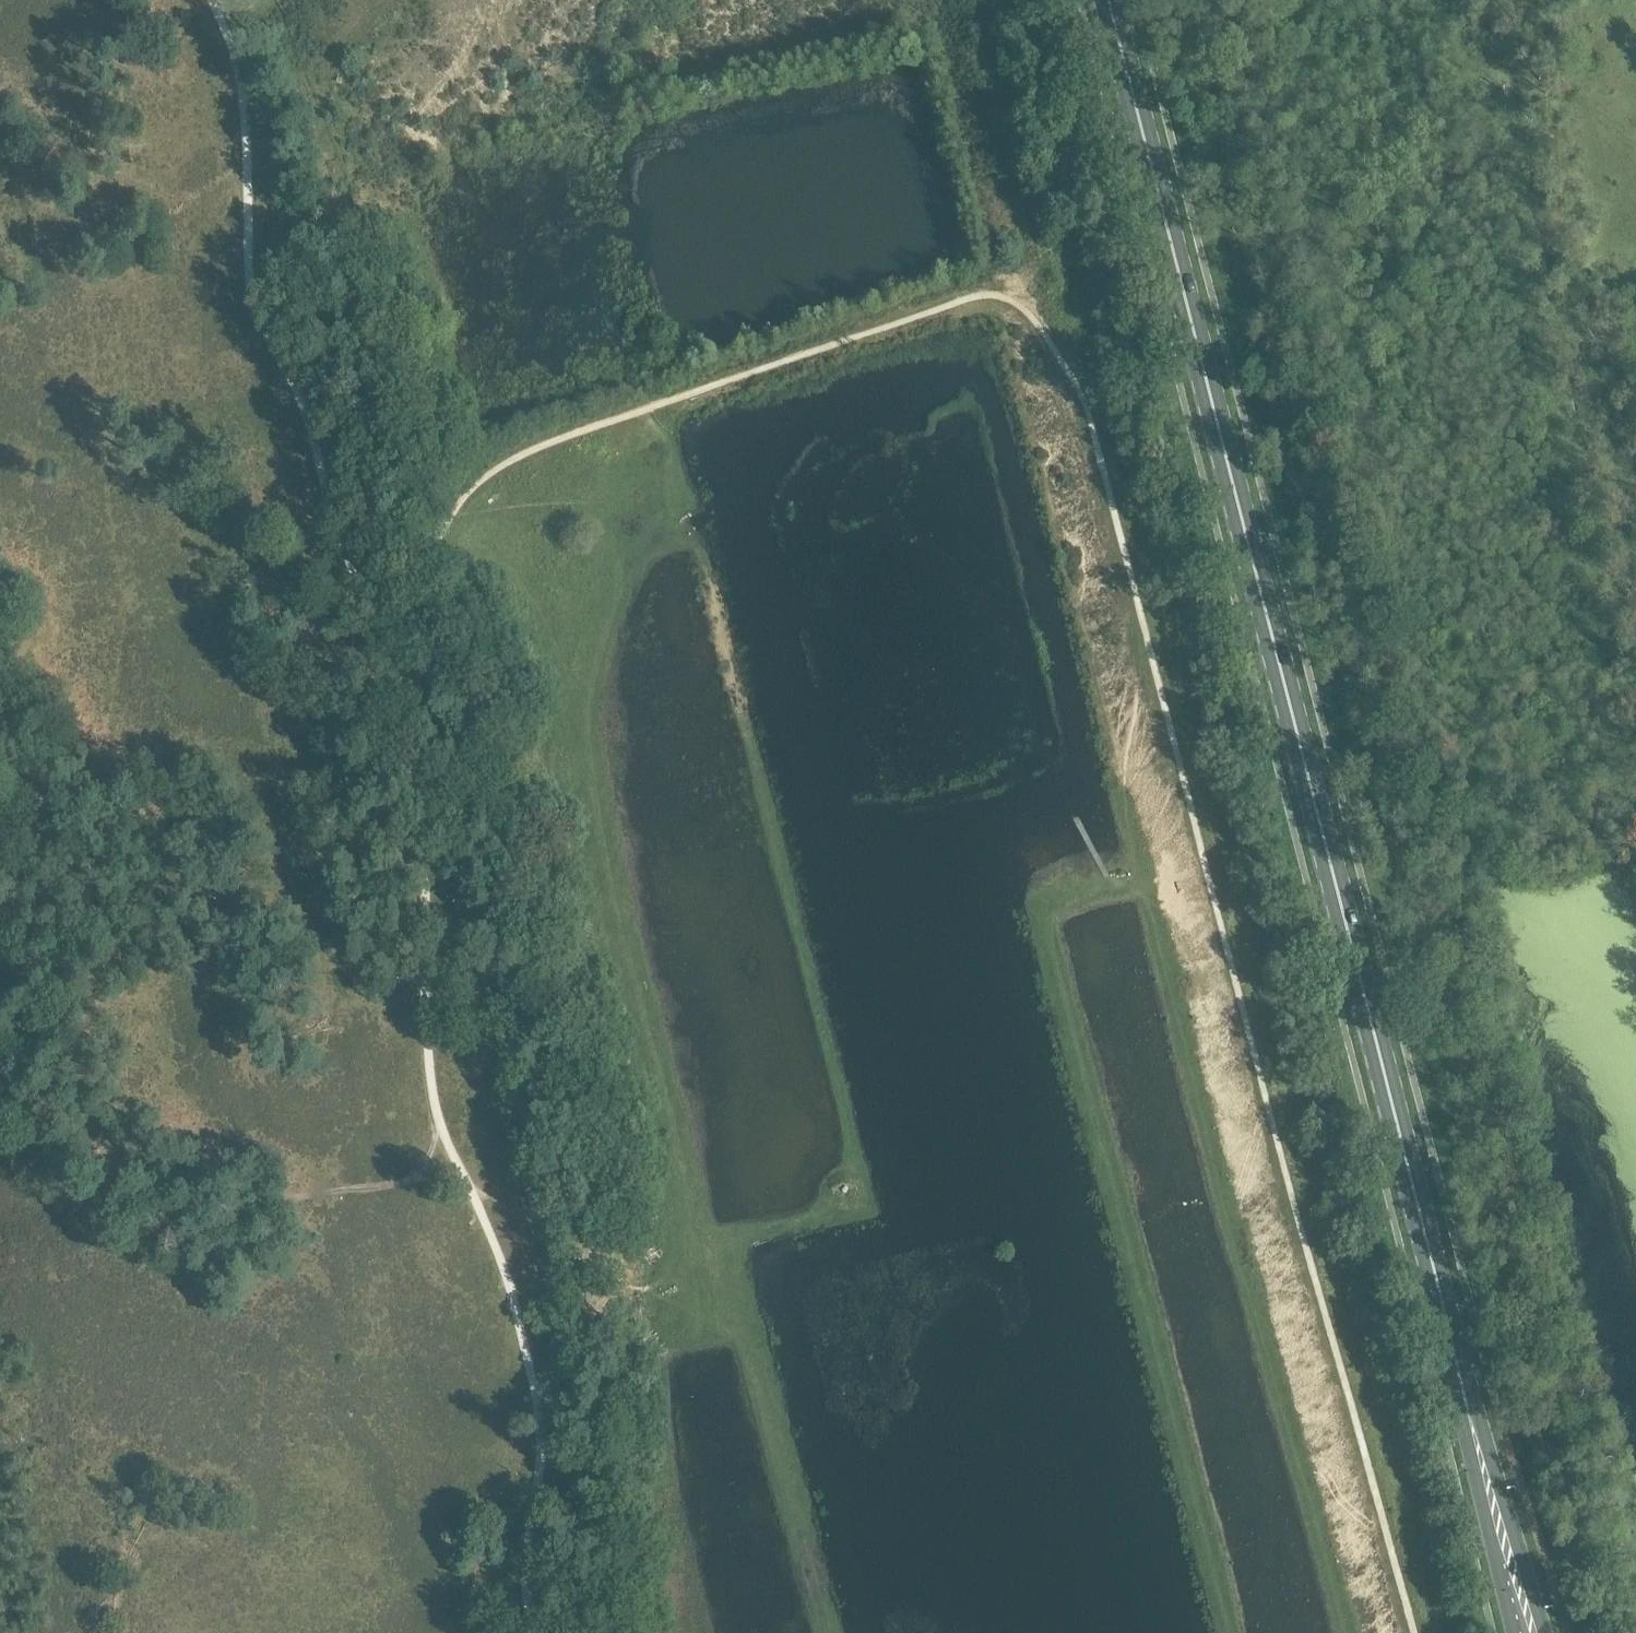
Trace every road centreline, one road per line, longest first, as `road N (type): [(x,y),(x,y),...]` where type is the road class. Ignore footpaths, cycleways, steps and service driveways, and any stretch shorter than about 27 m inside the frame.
road 1 (primary): [(1507,1561),(1110,0)]
road 2 (track): [(684,1280),(597,858),(617,566),(660,404)]
road 3 (track): [(776,1632),(684,1280)]

